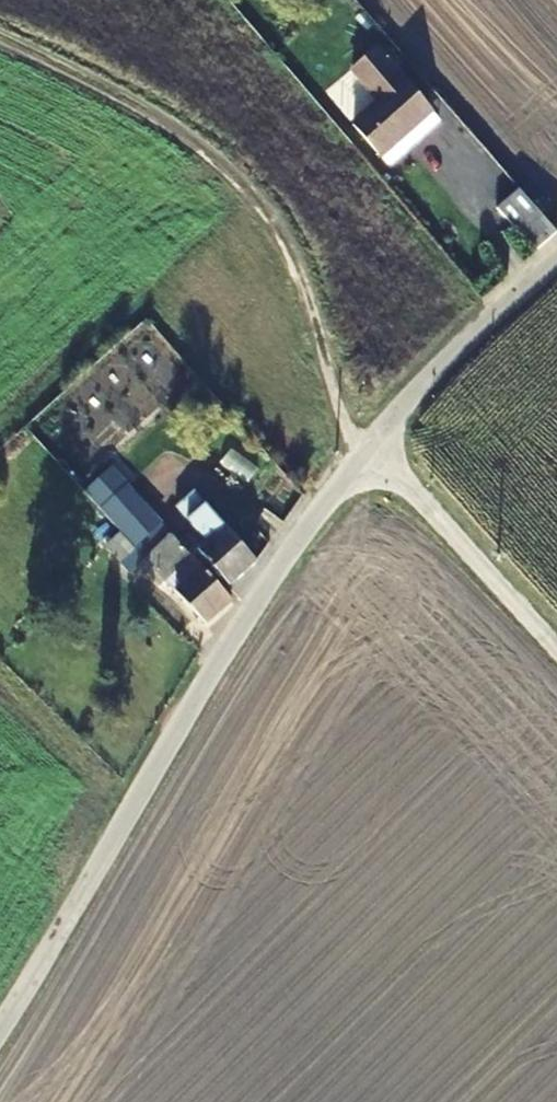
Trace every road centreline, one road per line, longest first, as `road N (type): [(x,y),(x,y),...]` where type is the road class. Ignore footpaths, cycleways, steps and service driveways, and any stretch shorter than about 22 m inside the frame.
road 1 (residential): [(0,1027),(227,650),(365,460)]
road 2 (track): [(0,40),(210,152),(259,190),(315,309),(337,411),(365,460)]
road 3 (unclassified): [(556,259),(456,345),(365,460)]
road 4 (residential): [(365,460),(420,498),(556,653)]

